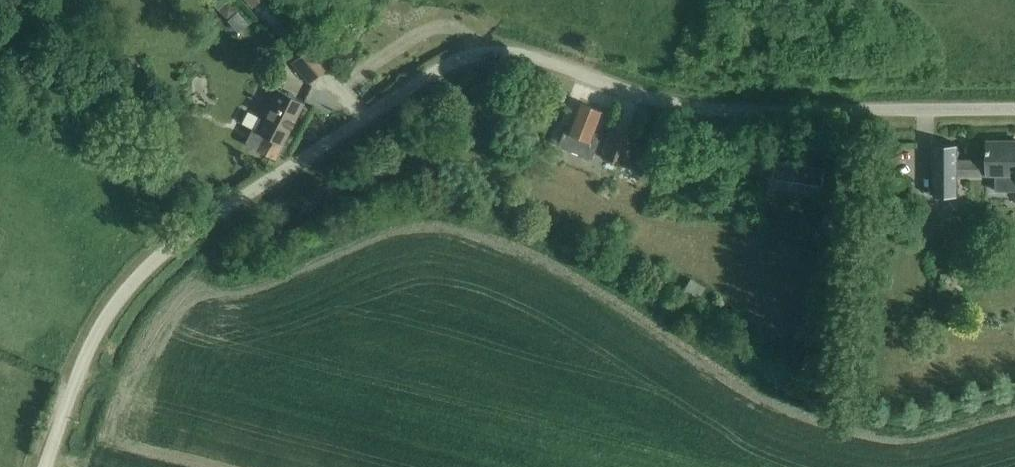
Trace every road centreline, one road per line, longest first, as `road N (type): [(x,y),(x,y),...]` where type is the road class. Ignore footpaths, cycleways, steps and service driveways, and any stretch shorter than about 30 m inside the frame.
road 1 (unclassified): [(62,417),(119,295),(154,259),(439,67),(478,50),(526,51),(710,105),(1014,103)]

